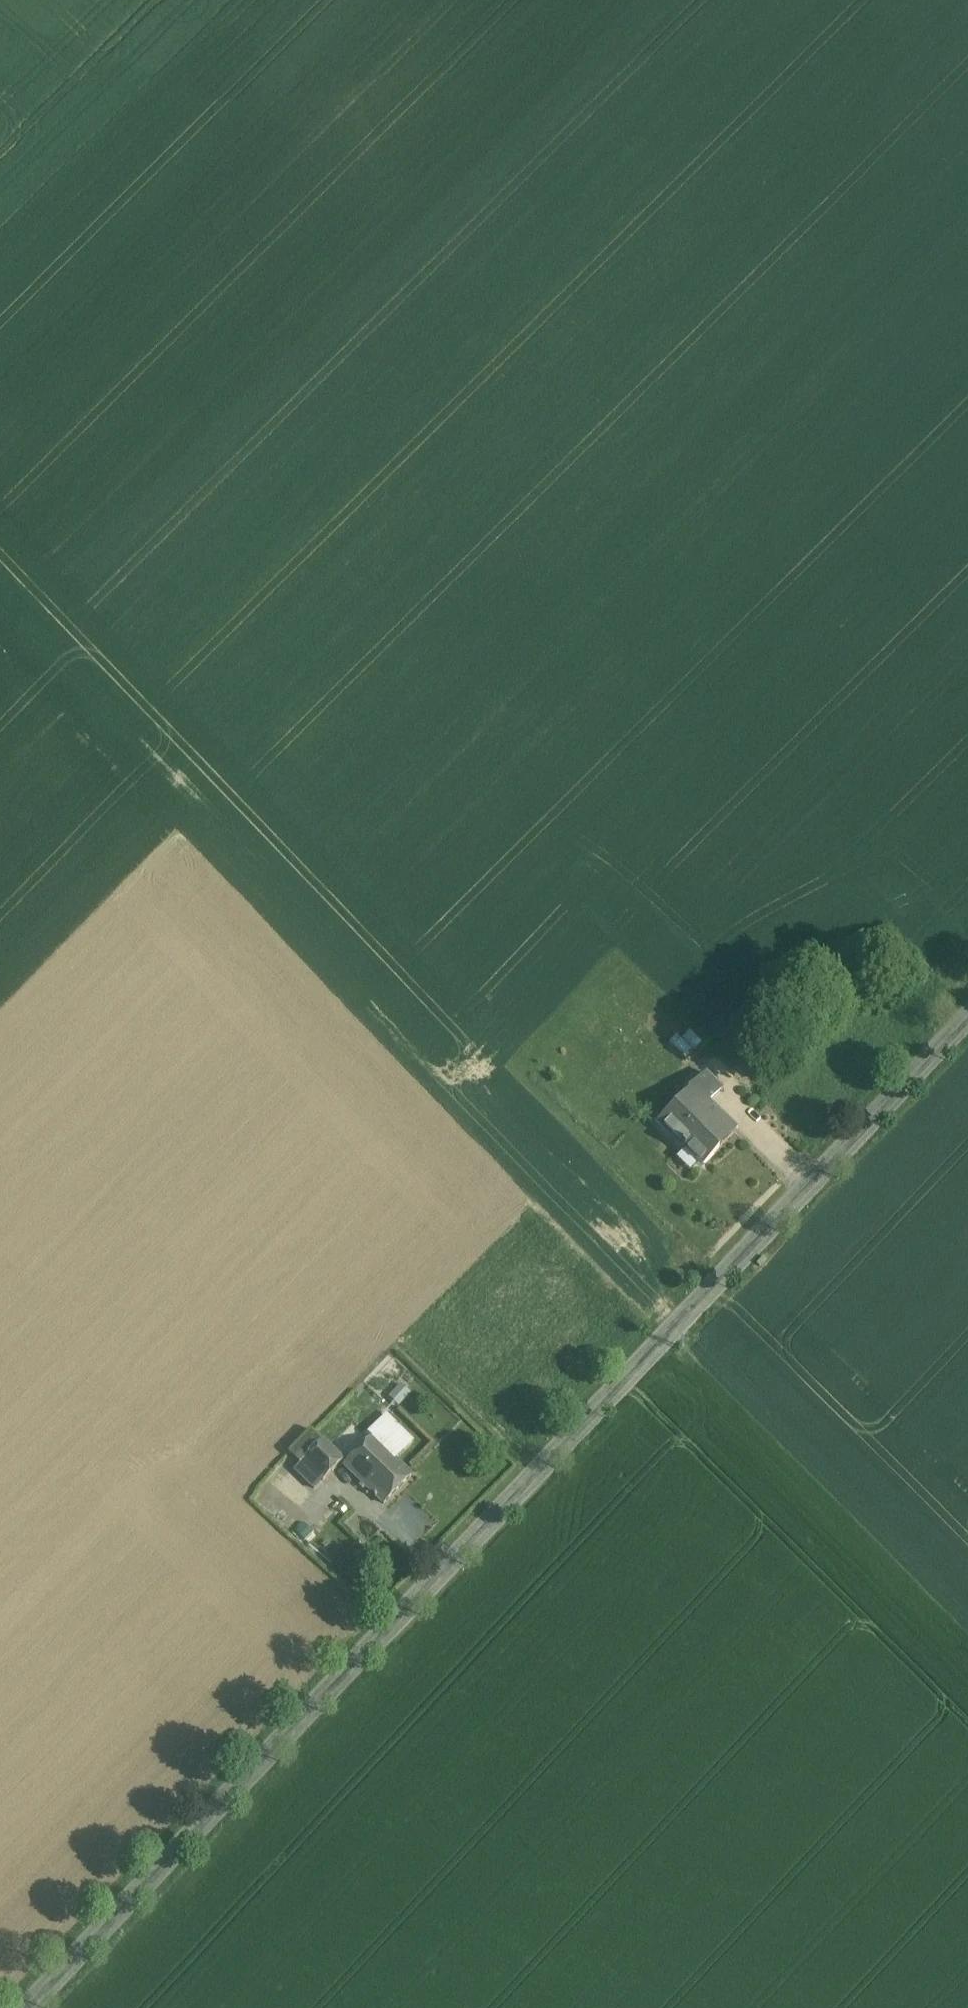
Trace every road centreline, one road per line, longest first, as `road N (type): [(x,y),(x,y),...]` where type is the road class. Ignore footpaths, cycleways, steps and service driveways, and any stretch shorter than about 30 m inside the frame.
road 1 (tertiary): [(24,2007),(967,1012)]

